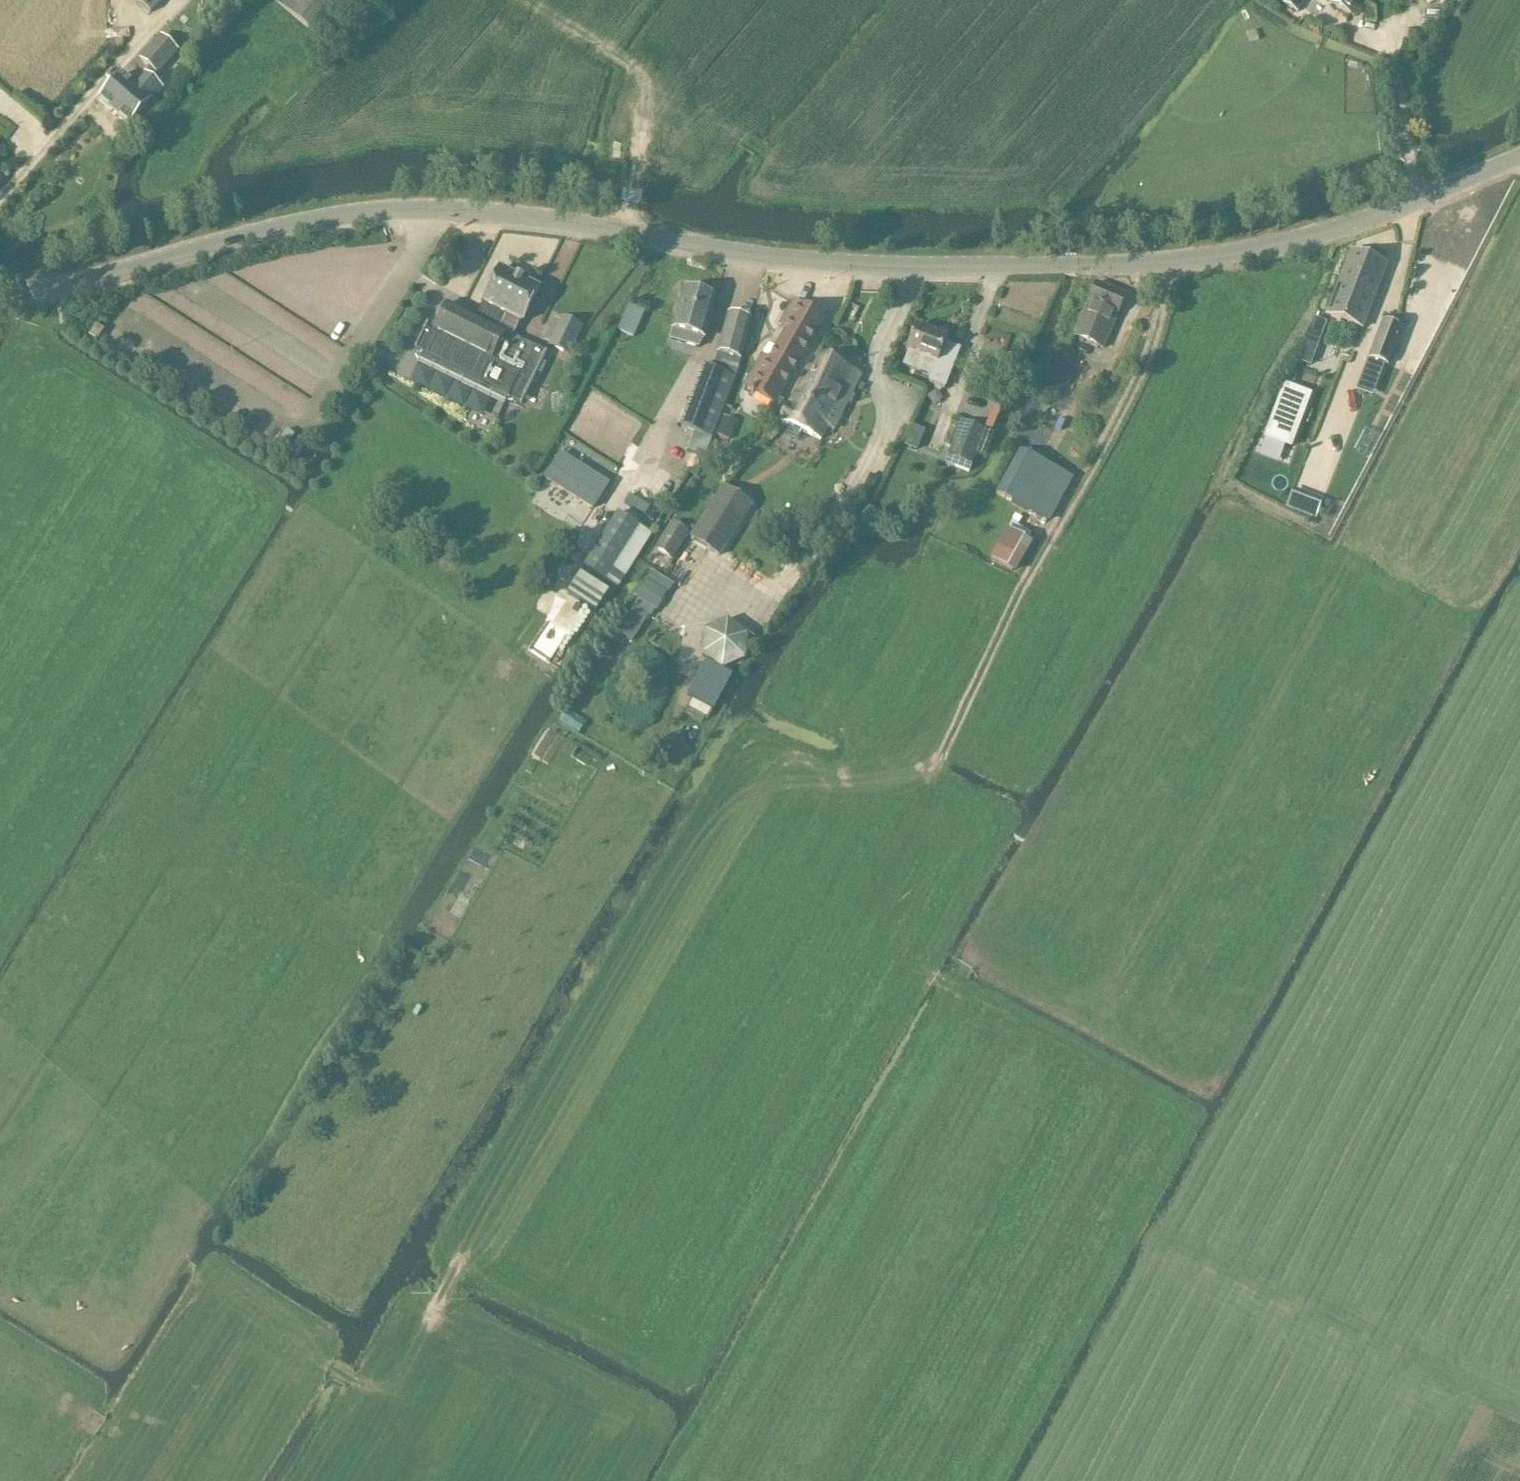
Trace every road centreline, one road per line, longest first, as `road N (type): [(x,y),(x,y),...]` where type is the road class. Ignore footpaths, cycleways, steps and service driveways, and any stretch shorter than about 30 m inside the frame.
road 1 (unclassified): [(1519,159),(1343,227),(1170,261),(842,263),(437,209),(300,224),(49,290),(0,295)]
road 2 (track): [(1026,572),(1134,392),(1169,303),(1170,261)]

